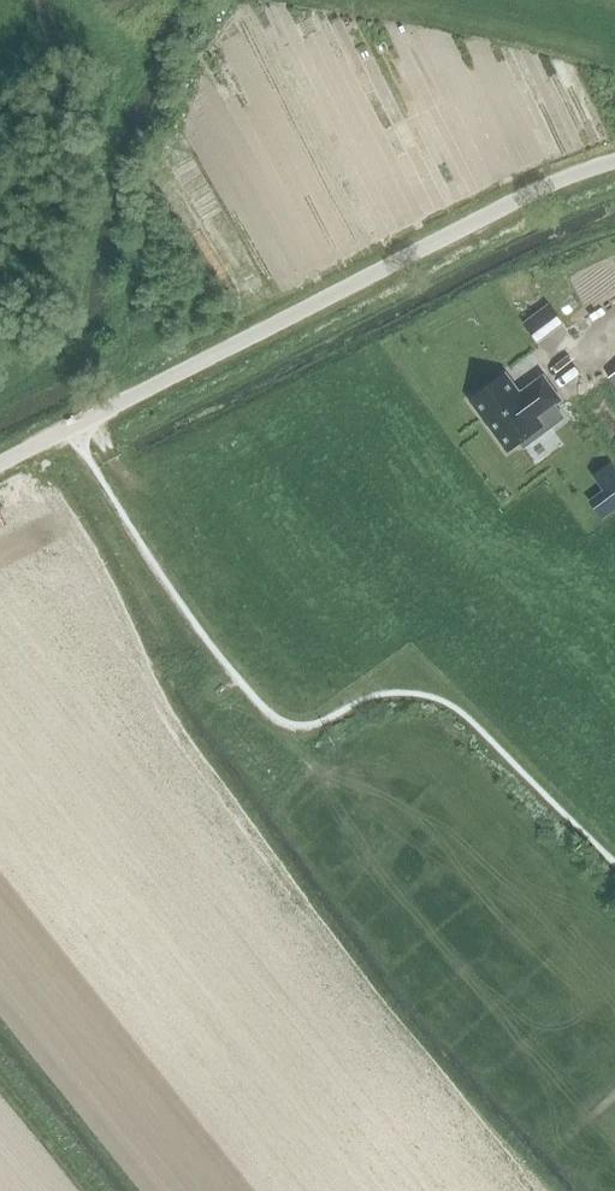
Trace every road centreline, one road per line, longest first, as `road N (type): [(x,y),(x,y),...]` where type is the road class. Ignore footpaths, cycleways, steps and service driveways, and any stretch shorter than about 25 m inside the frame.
road 1 (unclassified): [(0,463),(575,173),(614,162)]

